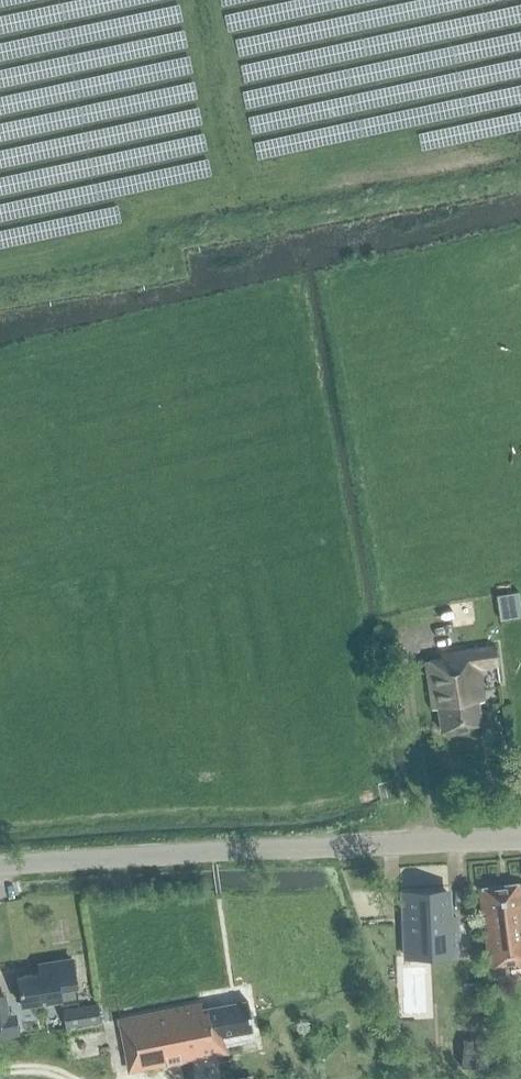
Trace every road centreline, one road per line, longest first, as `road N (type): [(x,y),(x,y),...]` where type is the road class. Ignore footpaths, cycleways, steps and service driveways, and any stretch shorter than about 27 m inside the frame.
road 1 (tertiary): [(0,866),(520,838)]

